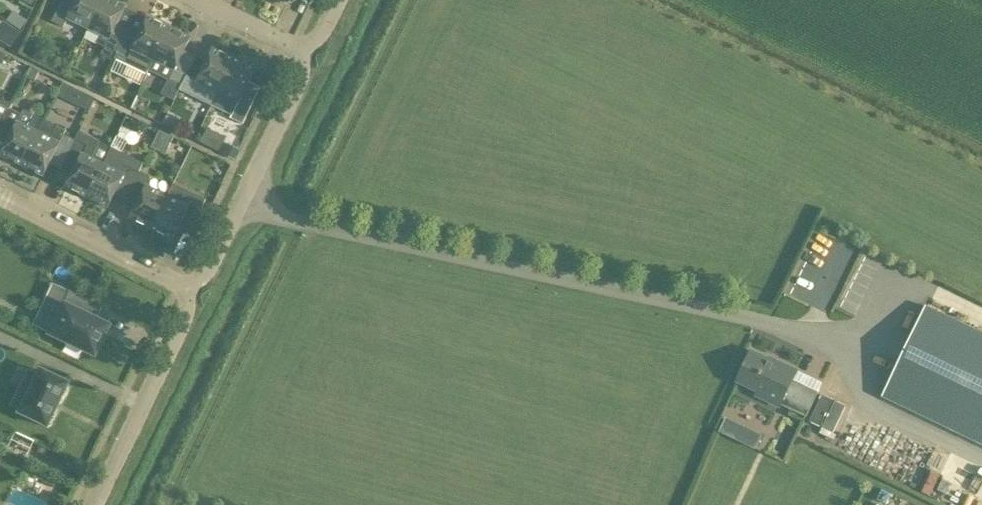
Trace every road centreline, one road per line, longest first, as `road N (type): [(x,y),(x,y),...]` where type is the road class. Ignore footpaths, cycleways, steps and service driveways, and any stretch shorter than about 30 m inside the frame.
road 1 (residential): [(204,288),(313,59)]
road 2 (residential): [(98,504),(204,288)]
road 3 (residential): [(204,288),(0,191)]
road 4 (residential): [(313,59),(199,0)]

